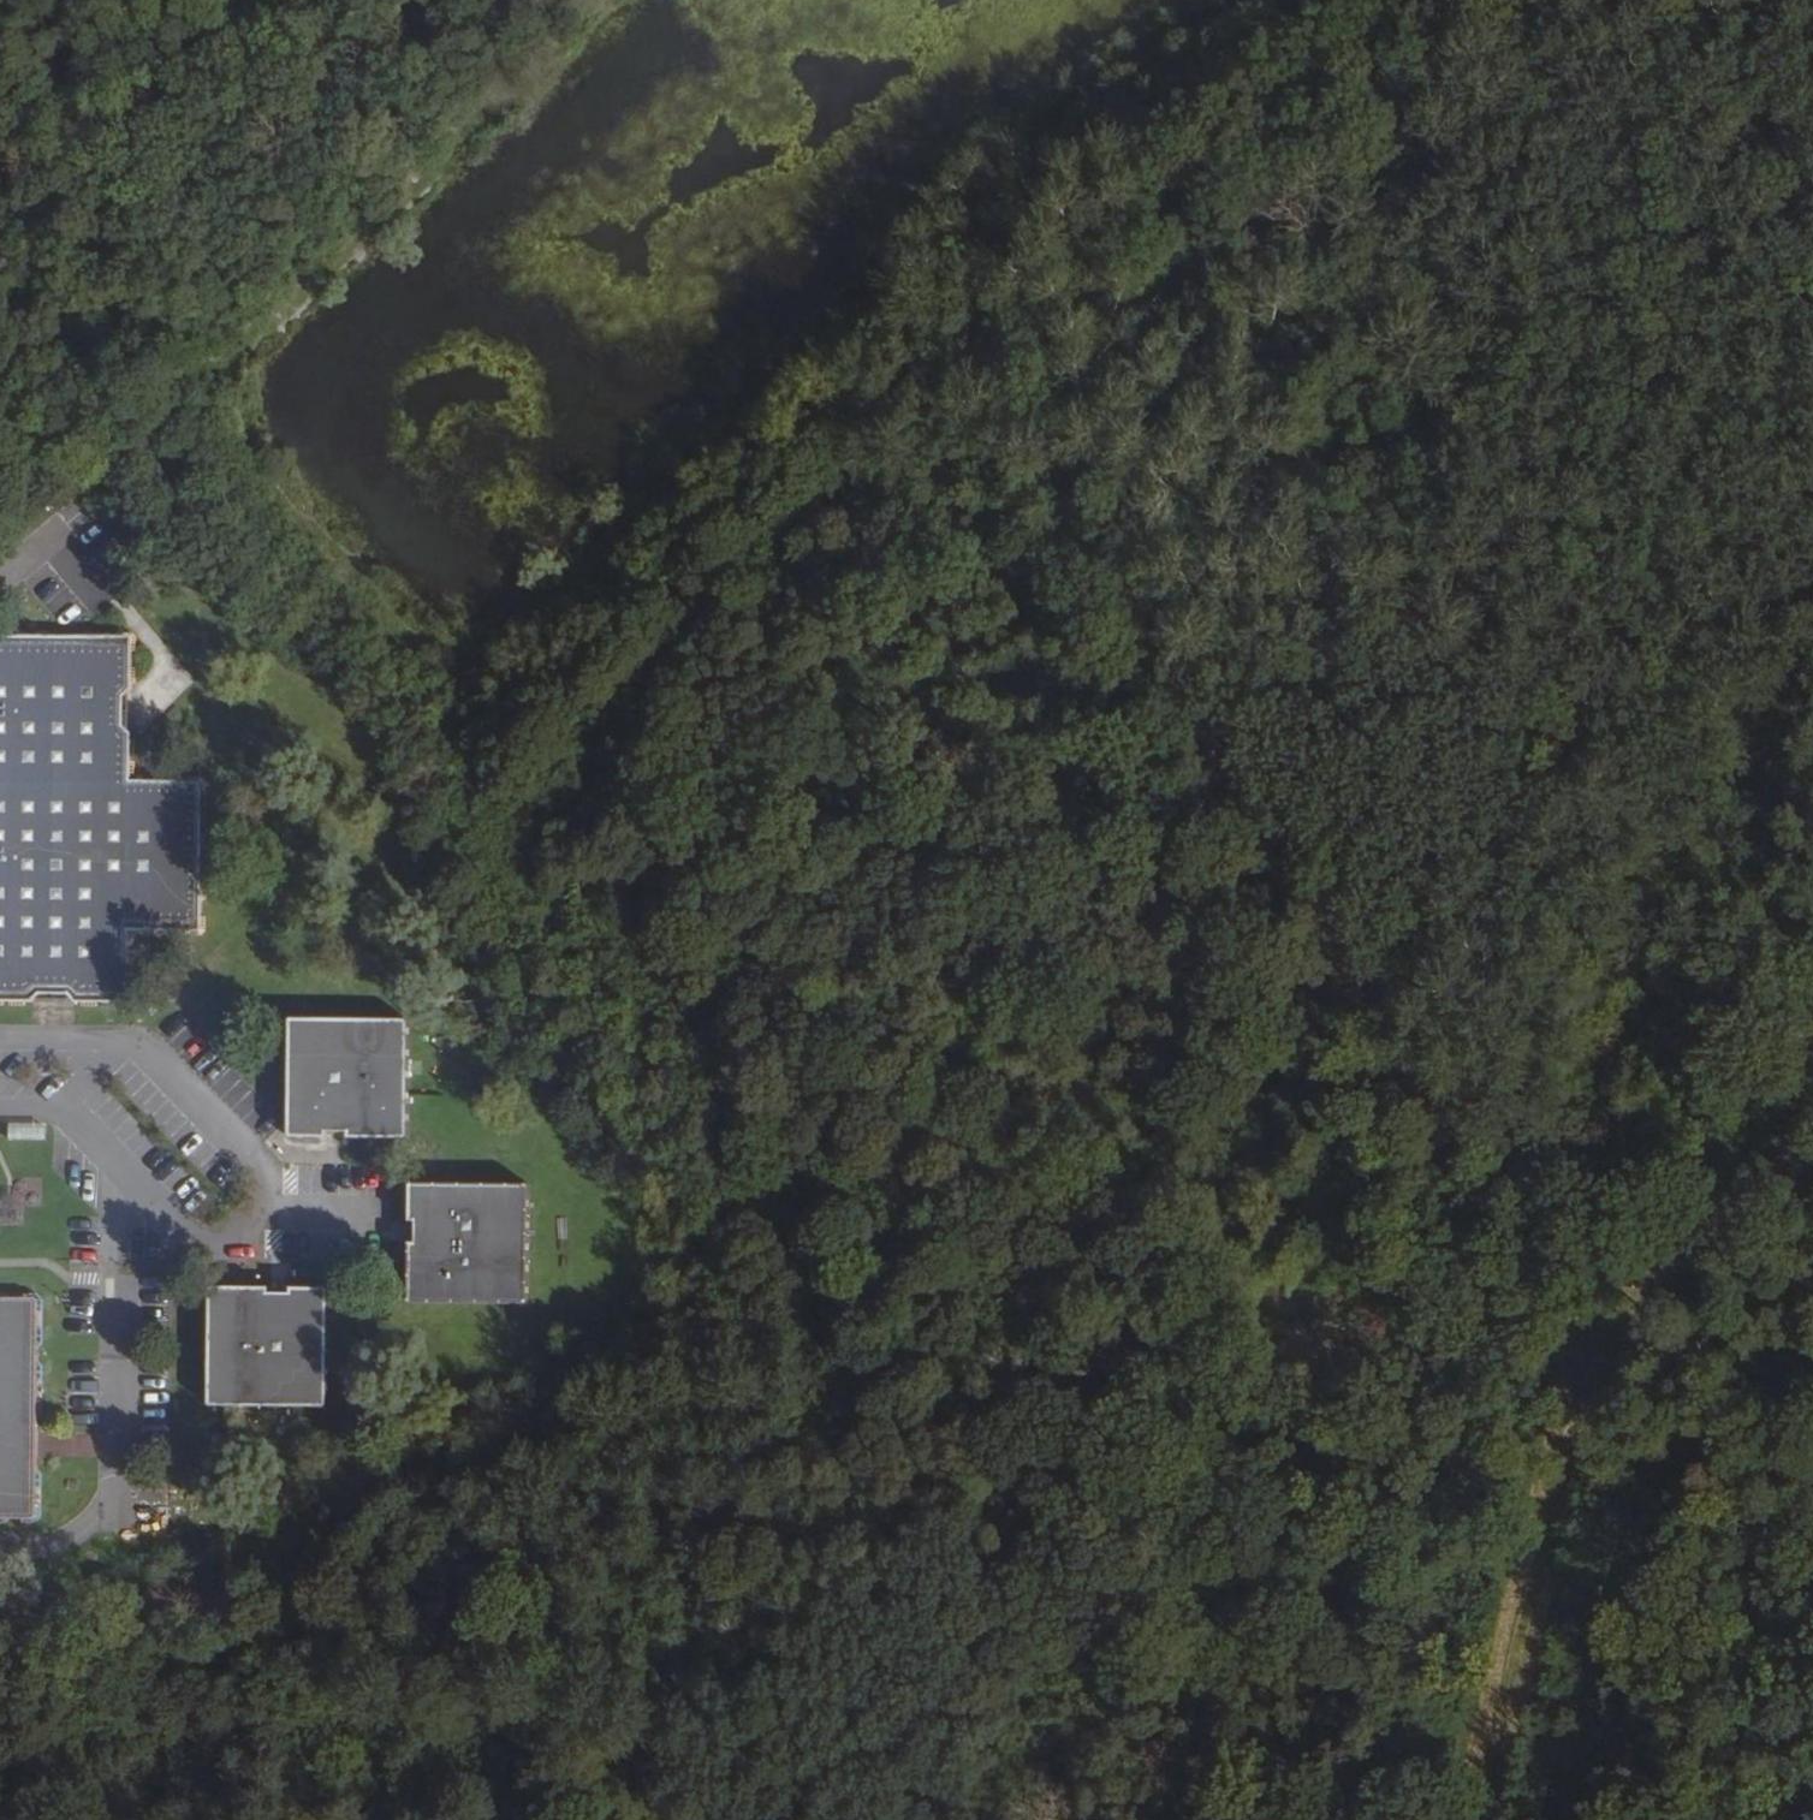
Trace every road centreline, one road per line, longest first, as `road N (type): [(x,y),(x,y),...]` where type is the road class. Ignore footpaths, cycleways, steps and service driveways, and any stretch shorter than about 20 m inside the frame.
road 1 (track): [(1812,1679),(1591,1397)]

